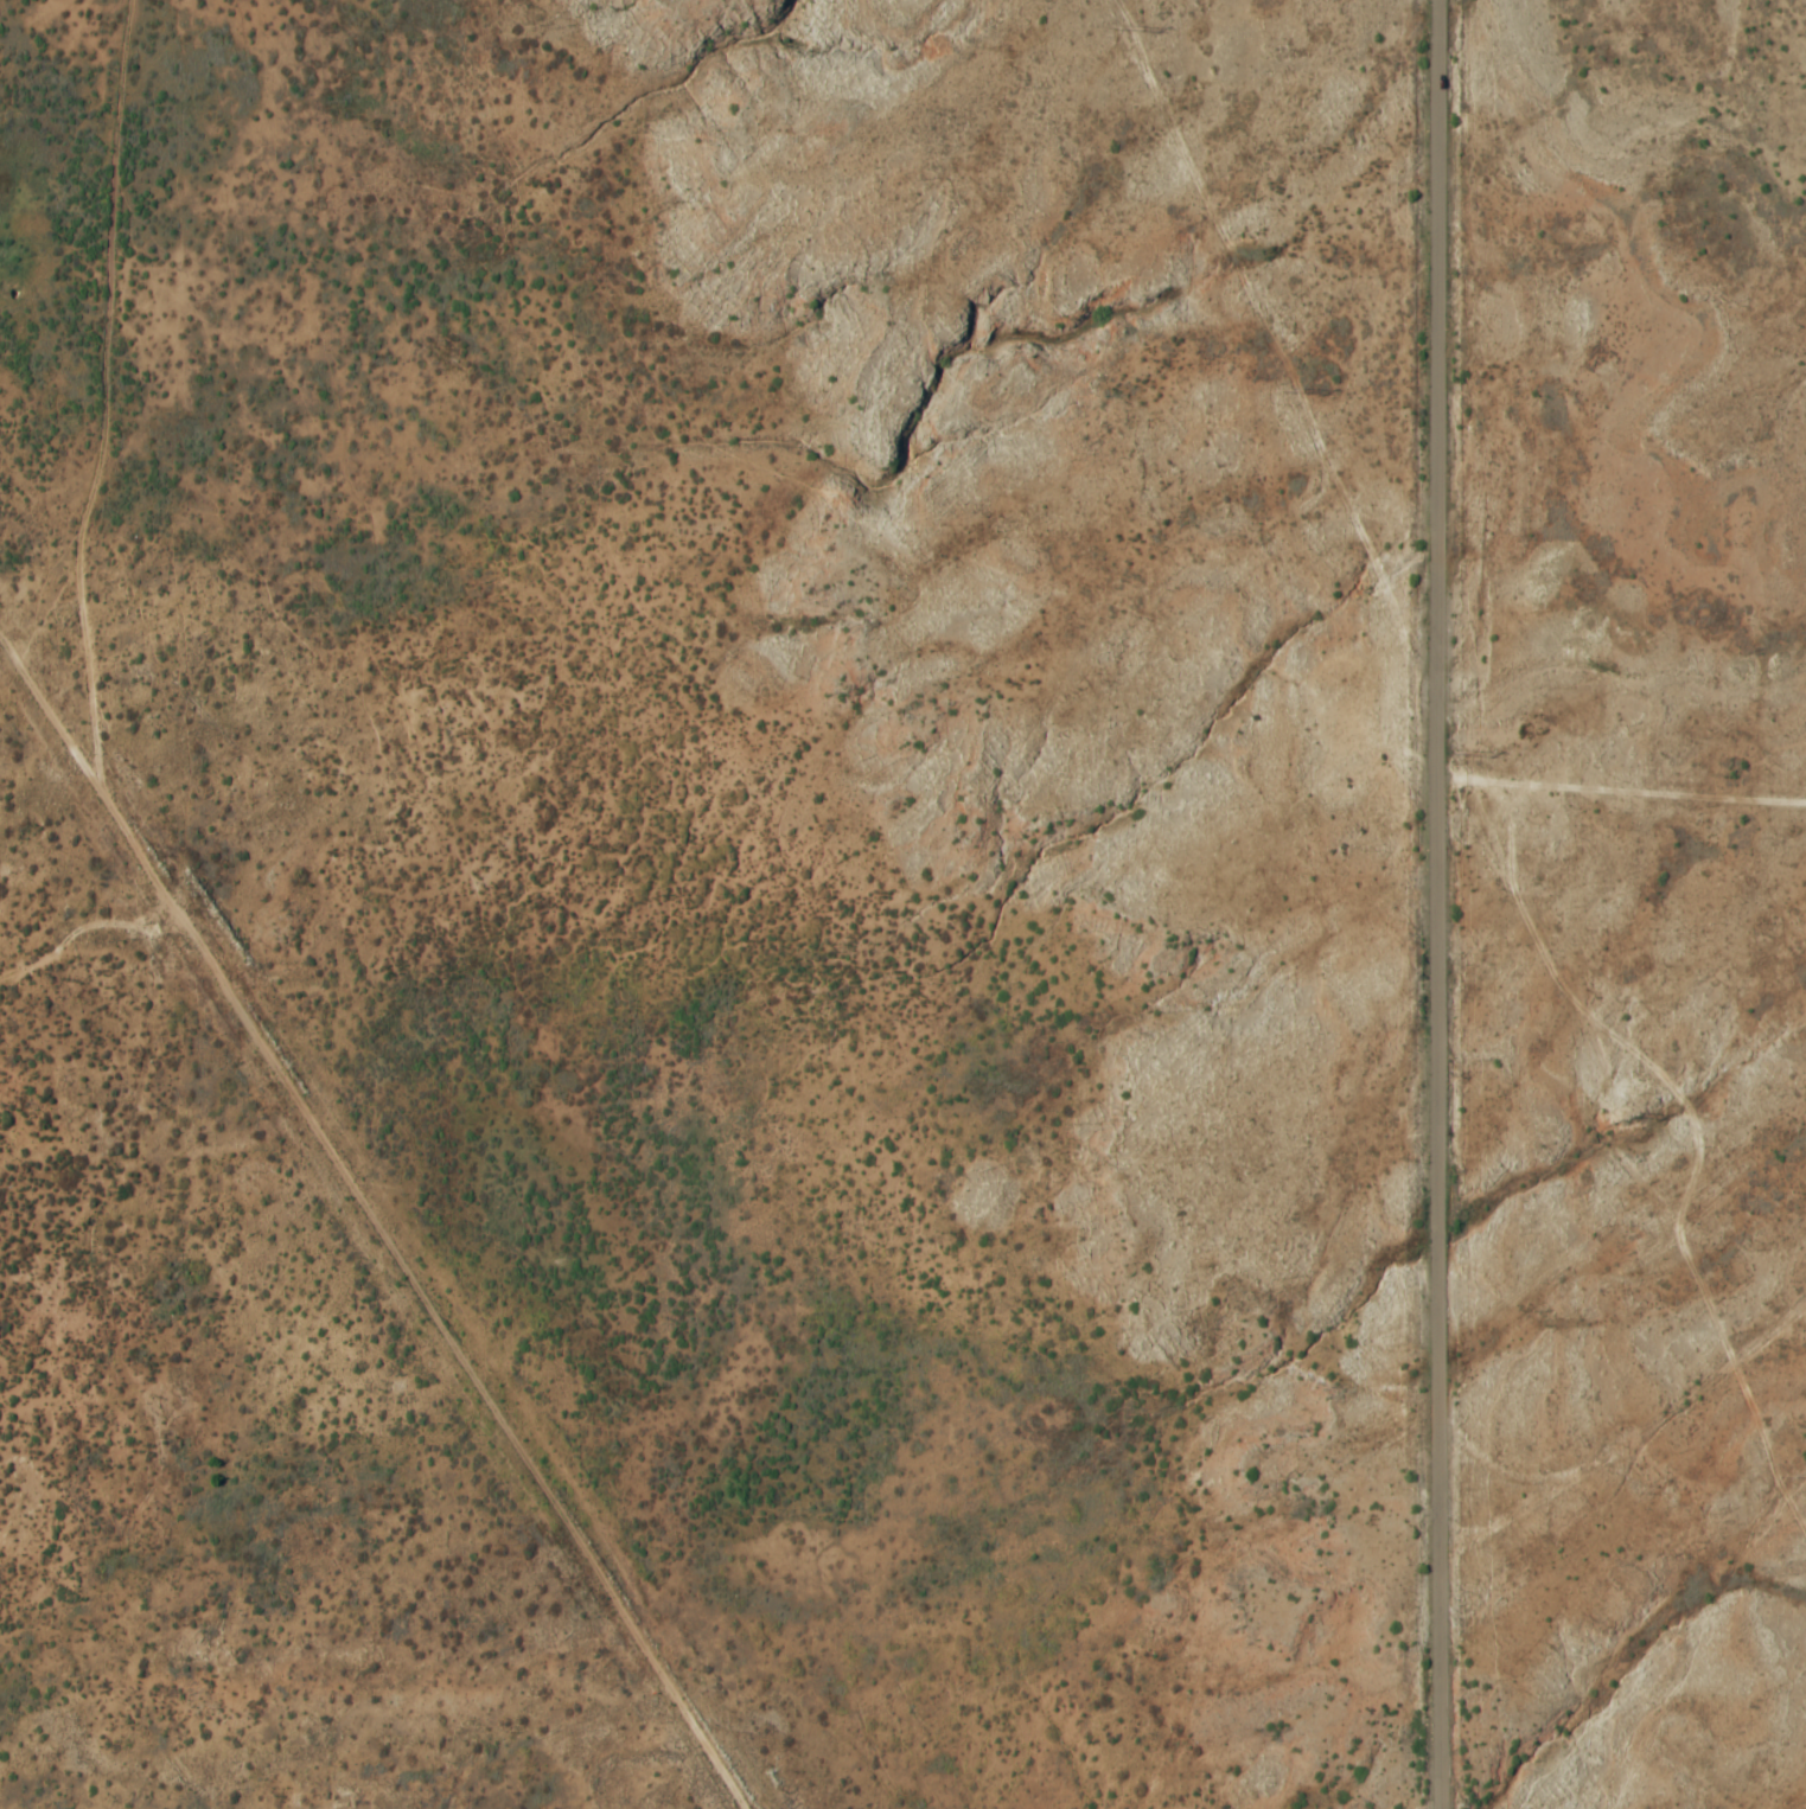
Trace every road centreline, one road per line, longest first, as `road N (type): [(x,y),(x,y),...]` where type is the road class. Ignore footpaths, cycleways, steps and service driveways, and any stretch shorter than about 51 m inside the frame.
road 1 (residential): [(1443,1808),(1444,0)]
road 2 (residential): [(722,1808),(88,851),(70,823),(58,750)]
road 3 (residential): [(1805,1308),(1578,1478),(1444,1527)]

